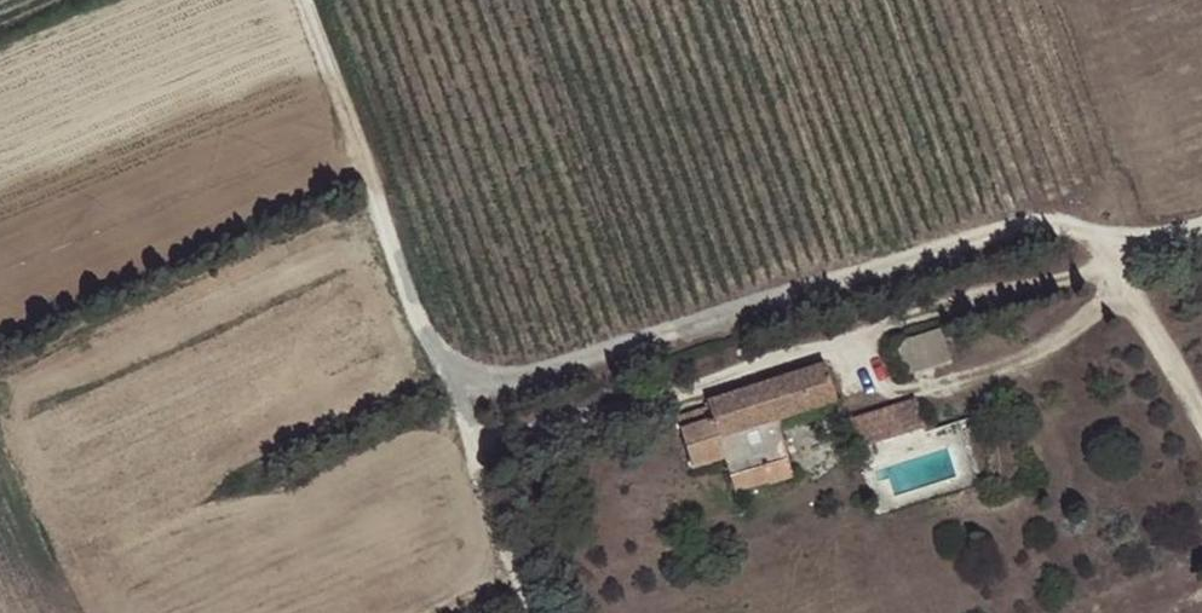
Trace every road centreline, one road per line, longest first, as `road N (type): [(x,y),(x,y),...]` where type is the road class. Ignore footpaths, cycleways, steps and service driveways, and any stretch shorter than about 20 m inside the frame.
road 1 (track): [(305,0),(421,325),(439,359),(501,388),(1028,223),(1145,241),(1201,227)]
road 2 (track): [(470,378),(473,431),(542,612)]
road 3 (track): [(1114,240),(1112,267),(1201,422)]

